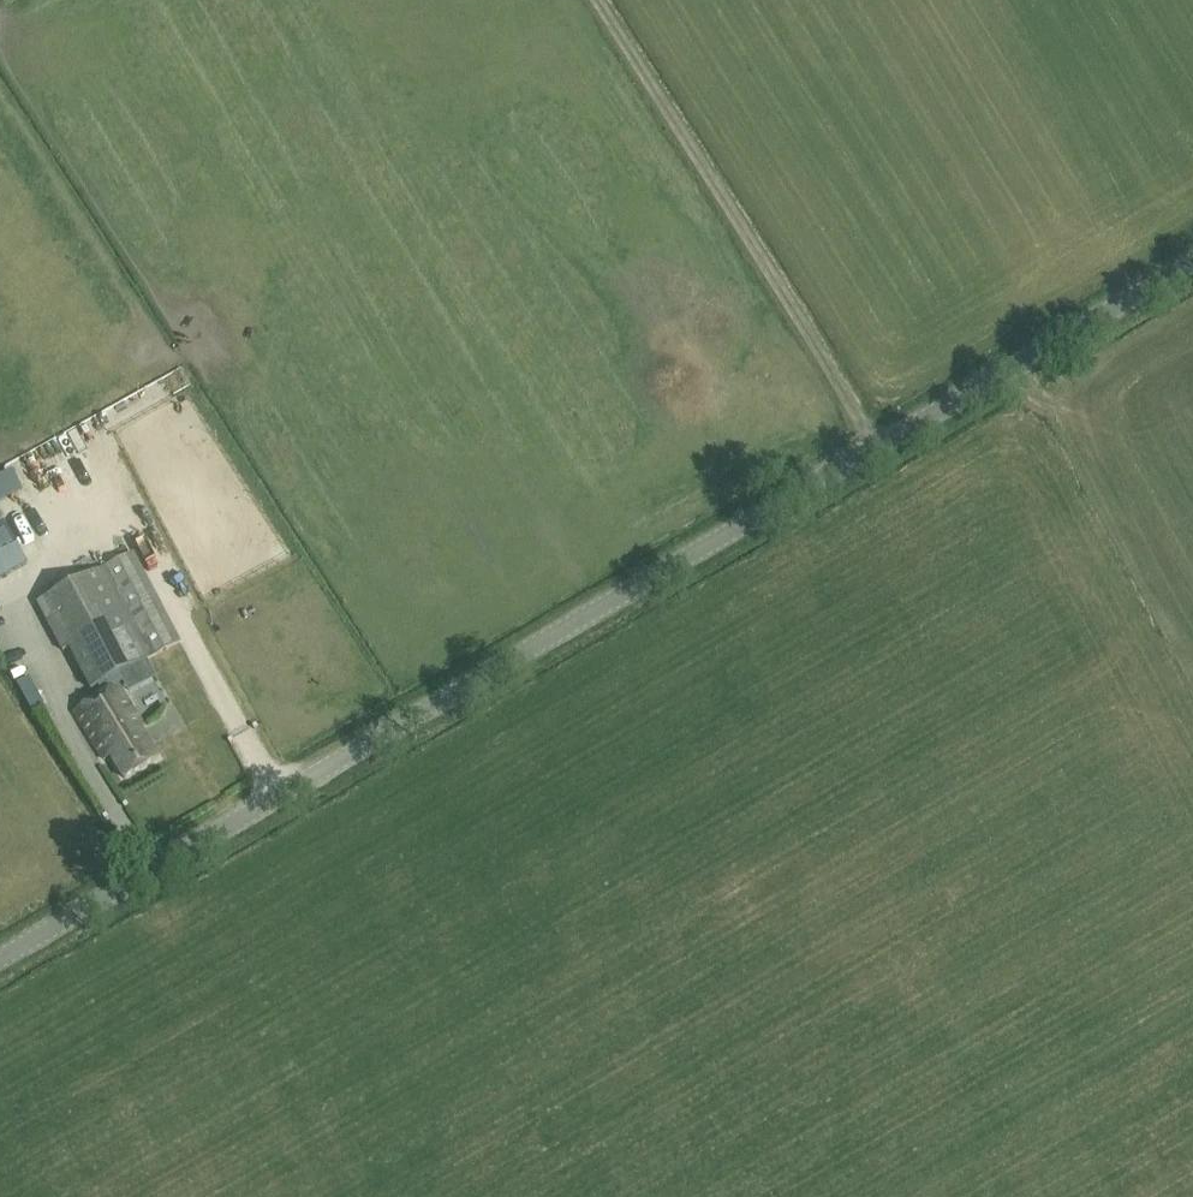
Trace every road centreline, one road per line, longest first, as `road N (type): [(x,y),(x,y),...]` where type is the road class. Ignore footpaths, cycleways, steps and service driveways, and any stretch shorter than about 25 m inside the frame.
road 1 (tertiary): [(0,955),(1192,261)]
road 2 (track): [(876,446),(600,0)]

